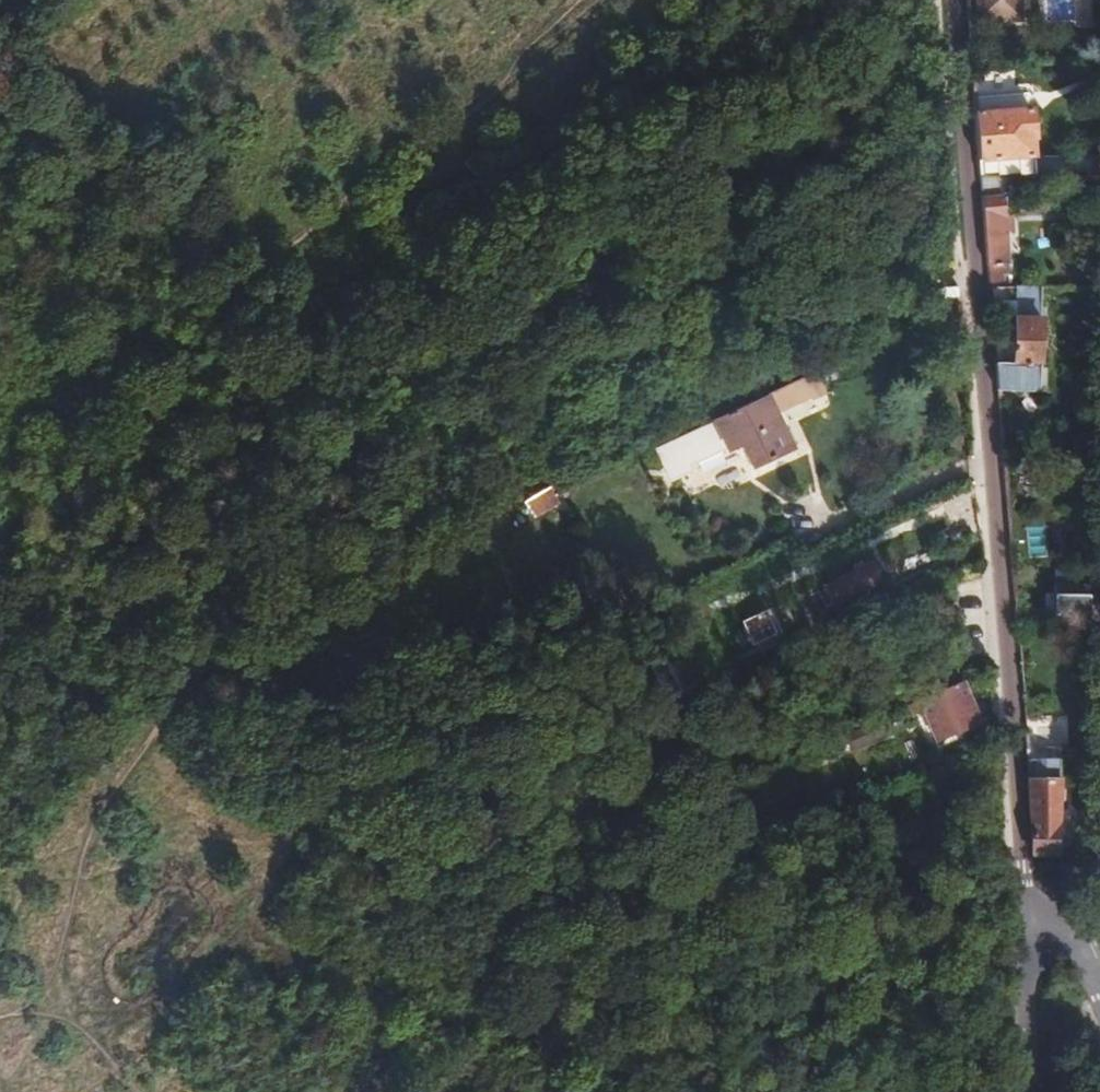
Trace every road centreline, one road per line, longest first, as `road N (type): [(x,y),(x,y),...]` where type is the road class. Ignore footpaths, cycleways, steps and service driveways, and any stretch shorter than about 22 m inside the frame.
road 1 (motorway): [(223,1091),(180,572),(82,0)]
road 2 (motorway): [(0,77),(67,588),(82,1091)]
road 3 (unclassified): [(1029,920),(958,0)]
road 4 (track): [(532,1091),(531,1065),(513,1036),(350,856),(238,632)]
road 5 (track): [(237,314),(319,212),(566,0)]
road 6 (track): [(238,632),(270,429),(237,314)]
road 7 (residential): [(1020,1091),(1029,920)]

